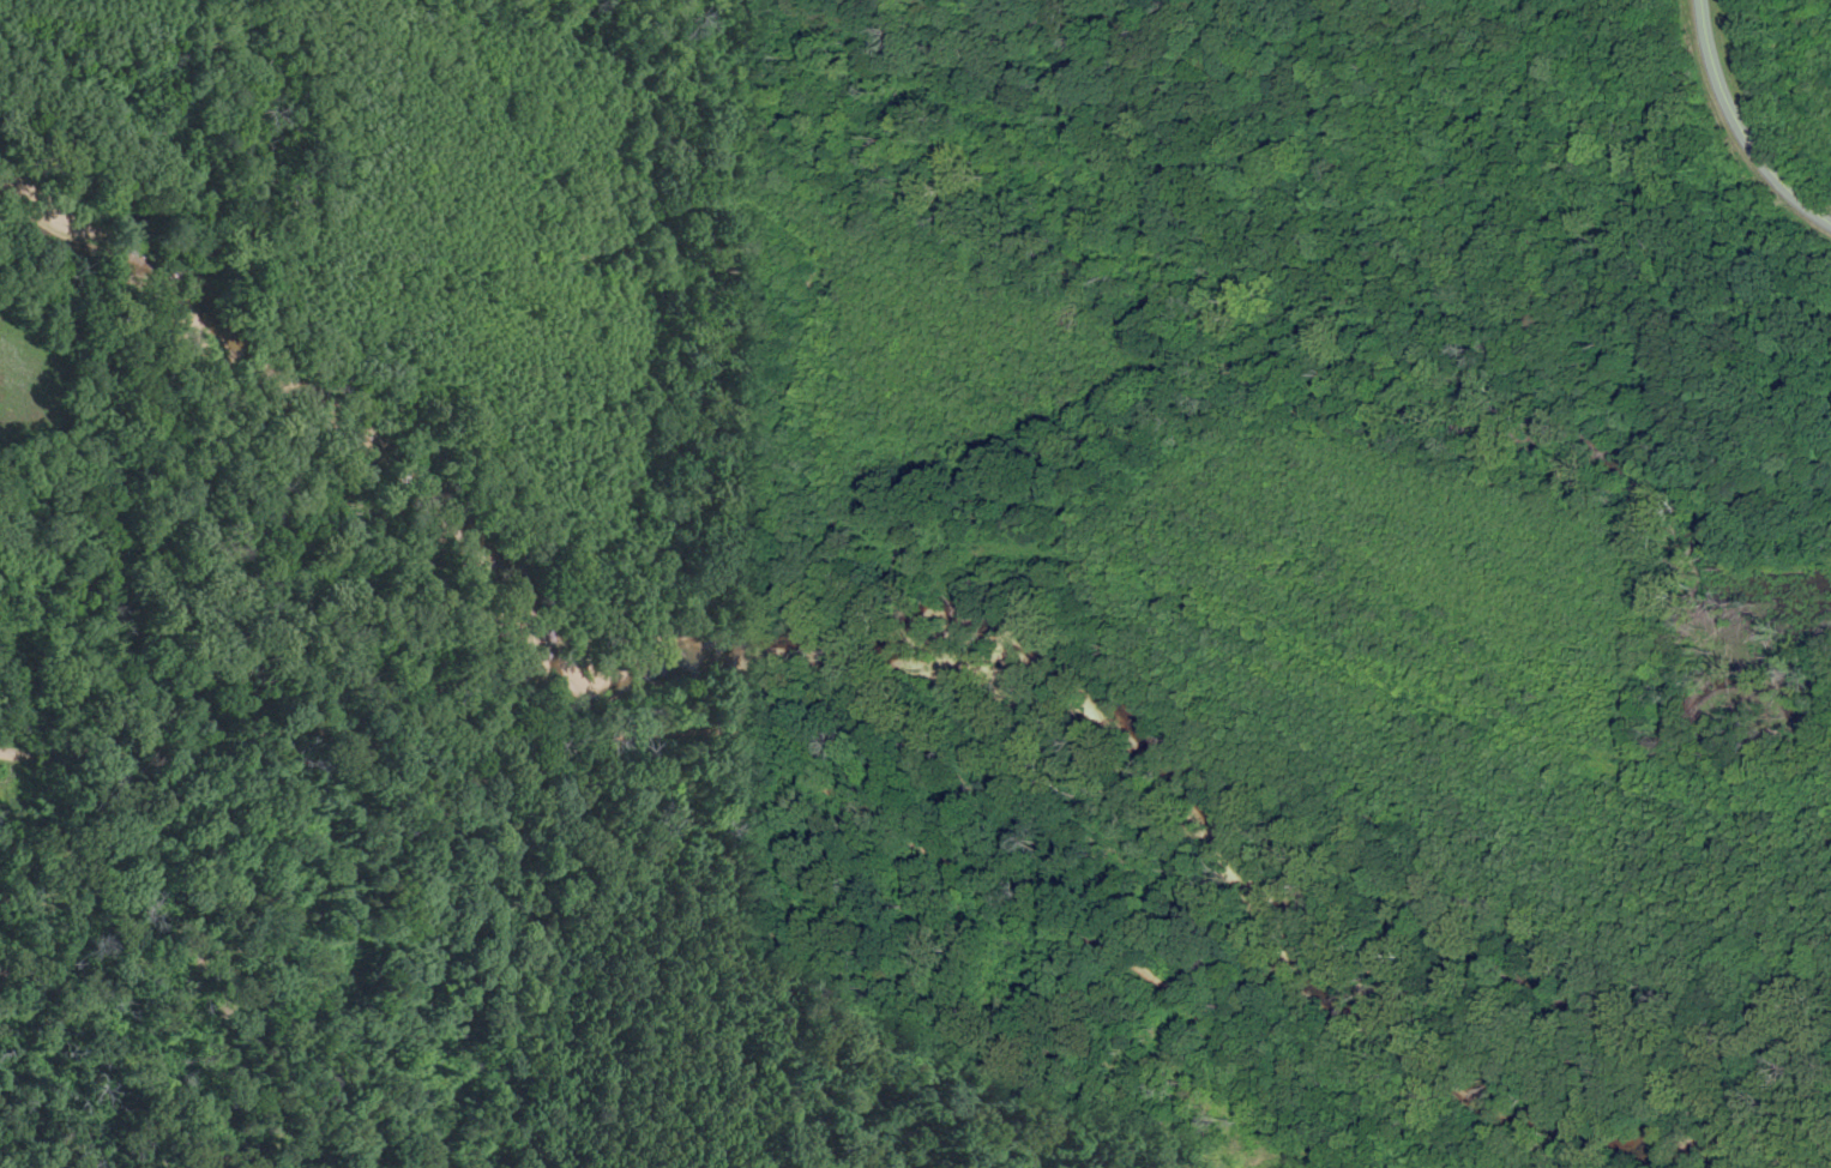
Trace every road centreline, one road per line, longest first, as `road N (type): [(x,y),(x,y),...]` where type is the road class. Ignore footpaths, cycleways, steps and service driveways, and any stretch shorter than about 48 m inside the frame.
road 1 (residential): [(1337,1167),(1176,993),(1130,958),(736,734),(642,731),(506,777),(445,771),(354,737),(295,729),(0,751)]
road 2 (tertiary): [(1830,227),(1779,187),(1742,140),(1716,86),(1699,0)]

